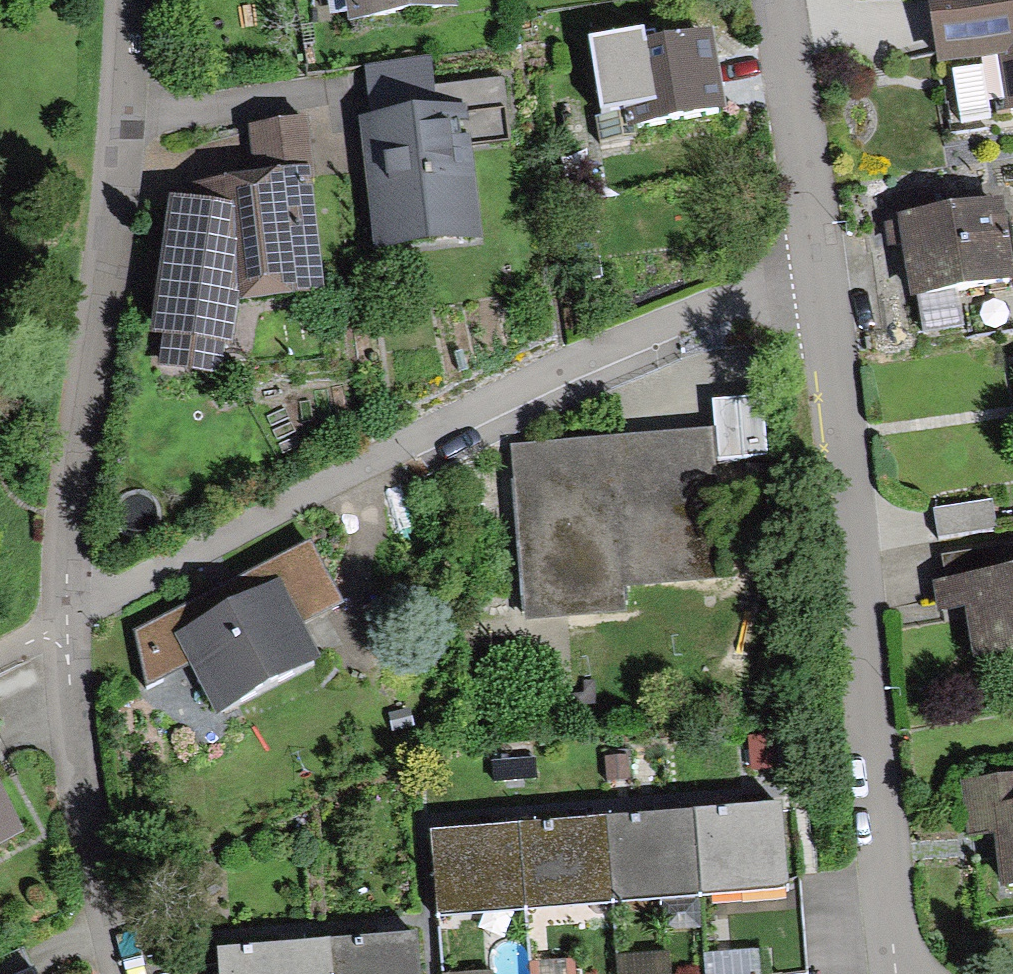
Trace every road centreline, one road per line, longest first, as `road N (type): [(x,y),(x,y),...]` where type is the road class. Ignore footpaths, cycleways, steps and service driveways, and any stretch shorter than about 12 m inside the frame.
road 1 (residential): [(131,973),(51,625),(111,0)]
road 2 (residential): [(892,973),(790,130)]
road 3 (residential): [(767,0),(790,130)]

